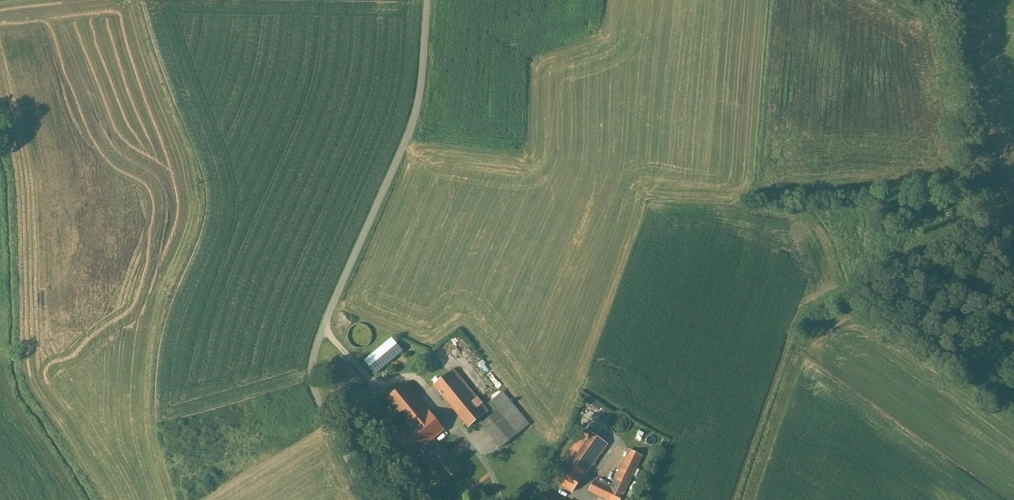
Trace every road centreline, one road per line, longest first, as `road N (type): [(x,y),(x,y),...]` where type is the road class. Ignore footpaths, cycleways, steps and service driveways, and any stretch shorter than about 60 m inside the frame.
road 1 (unclassified): [(368,499),(317,390),(315,350),(414,127),(430,0)]

